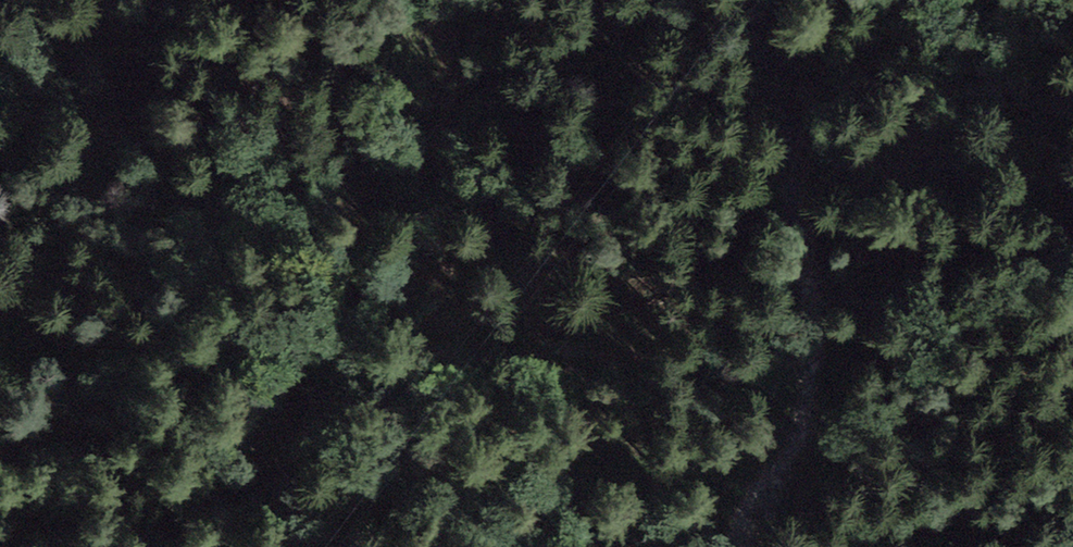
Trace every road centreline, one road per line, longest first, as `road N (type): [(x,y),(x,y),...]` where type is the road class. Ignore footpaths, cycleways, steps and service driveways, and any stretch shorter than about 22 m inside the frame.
road 1 (motorway): [(0,128),(579,232),(1072,292)]
road 2 (motorway): [(1072,183),(672,127),(11,0)]

